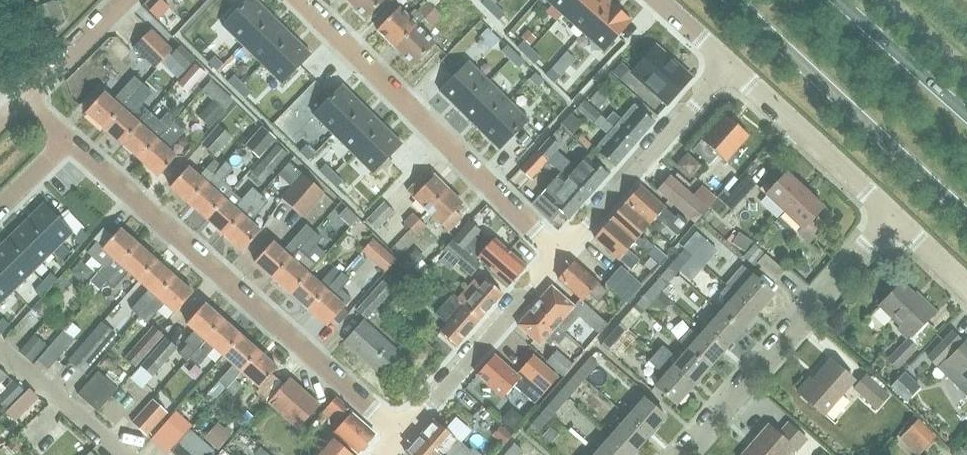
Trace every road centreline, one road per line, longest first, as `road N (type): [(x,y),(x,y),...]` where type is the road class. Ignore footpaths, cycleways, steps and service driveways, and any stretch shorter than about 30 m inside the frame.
road 1 (residential): [(401,436),(65,140)]
road 2 (residential): [(299,0),(559,257)]
road 3 (primary): [(733,0),(966,210)]
road 4 (residential): [(687,454),(892,217)]
road 5 (residential): [(559,257),(730,64)]
road 6 (residential): [(401,436),(559,257)]
road 7 (unclassified): [(730,64),(892,217)]
road 8 (primary): [(966,113),(840,0)]
road 9 (residential): [(25,100),(121,0)]

